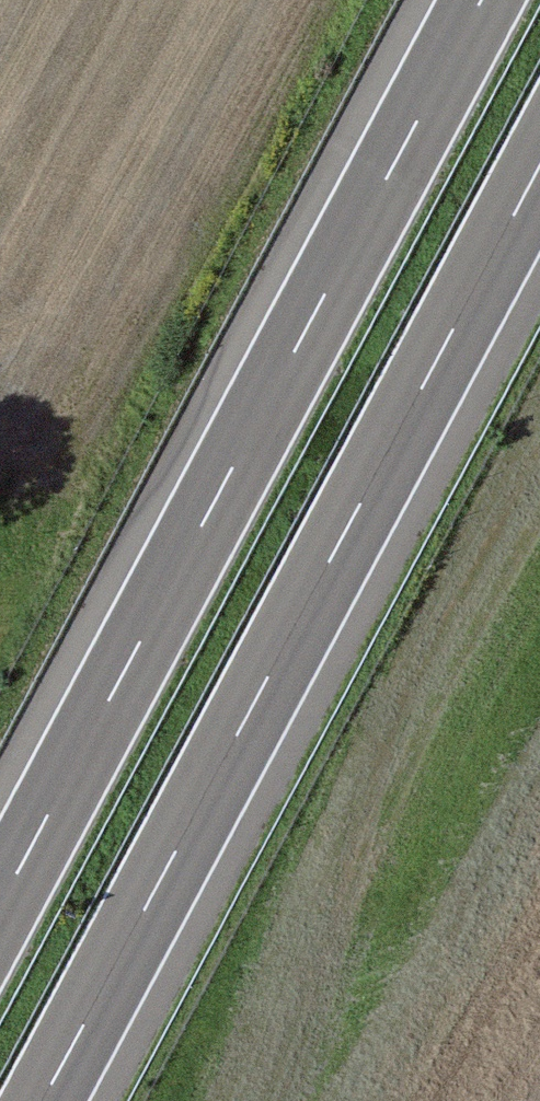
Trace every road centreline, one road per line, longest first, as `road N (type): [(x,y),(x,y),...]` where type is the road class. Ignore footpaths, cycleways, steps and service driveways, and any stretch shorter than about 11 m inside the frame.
road 1 (motorway): [(45,1100),(539,172)]
road 2 (motorway): [(482,0),(0,903)]

